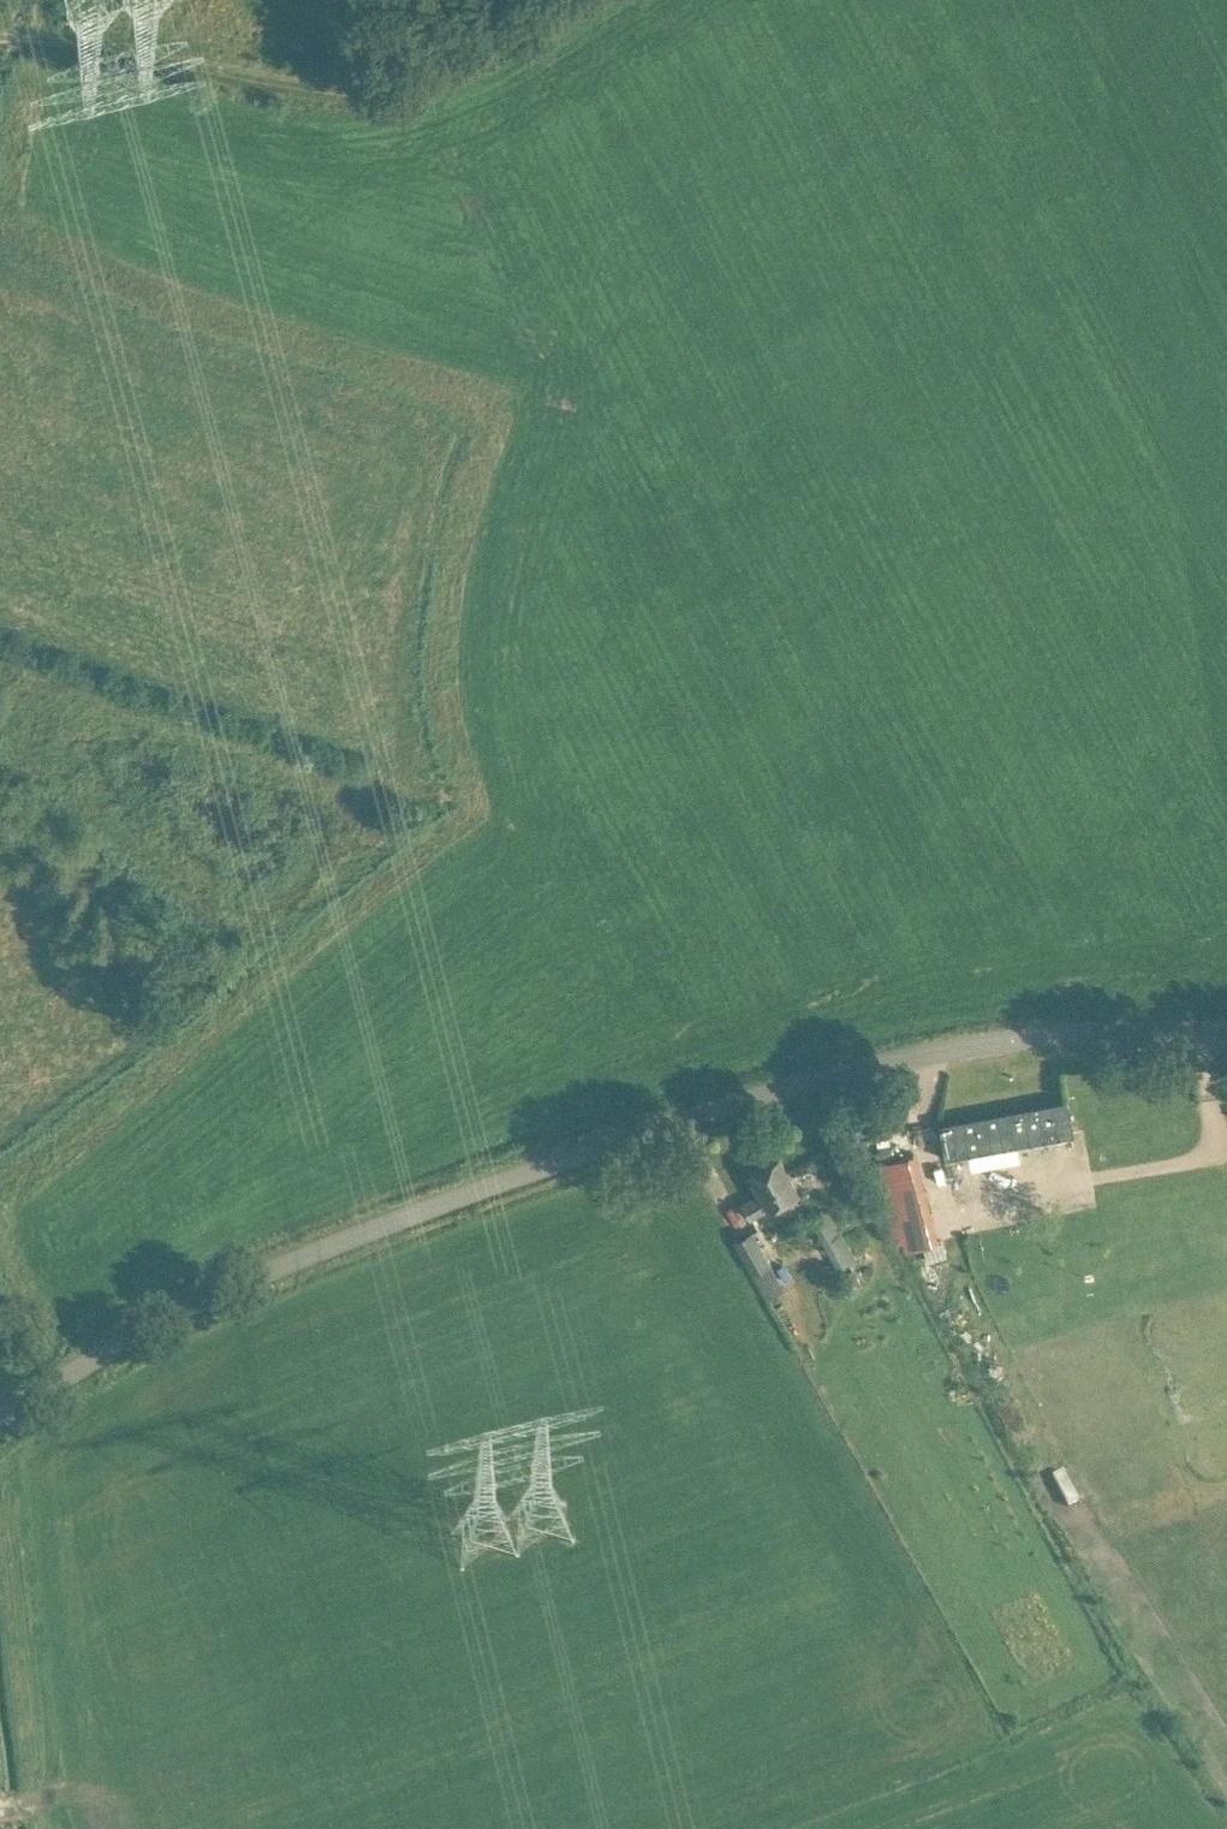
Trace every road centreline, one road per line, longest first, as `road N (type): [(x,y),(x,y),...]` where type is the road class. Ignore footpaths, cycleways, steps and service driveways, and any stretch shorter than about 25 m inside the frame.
road 1 (unclassified): [(0,1421),(115,1346),(275,1268),(677,1122),(878,1064),(1014,1042),(1226,1032)]
road 2 (track): [(0,38),(218,86),(356,102),(460,71),(564,0)]

